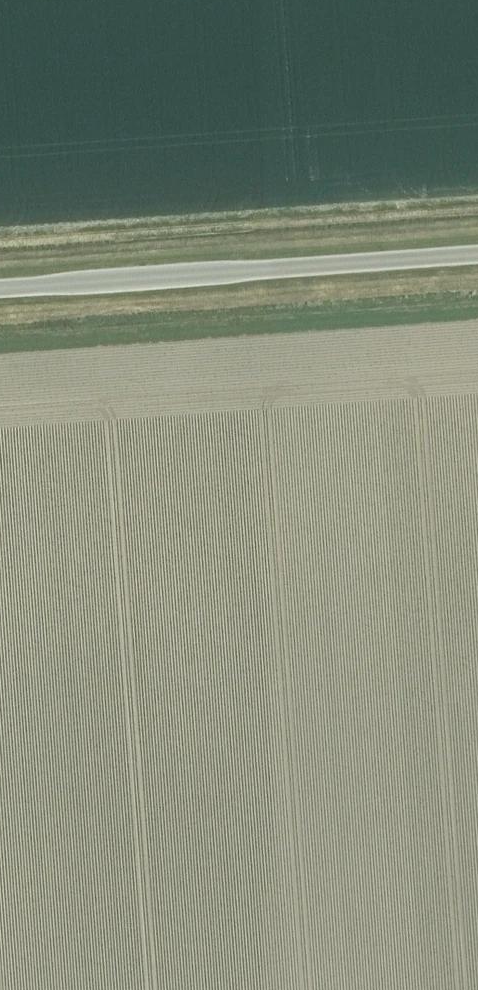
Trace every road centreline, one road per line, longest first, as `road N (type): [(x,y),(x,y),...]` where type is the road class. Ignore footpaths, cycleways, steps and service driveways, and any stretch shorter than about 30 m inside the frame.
road 1 (unclassified): [(0,286),(477,253)]

